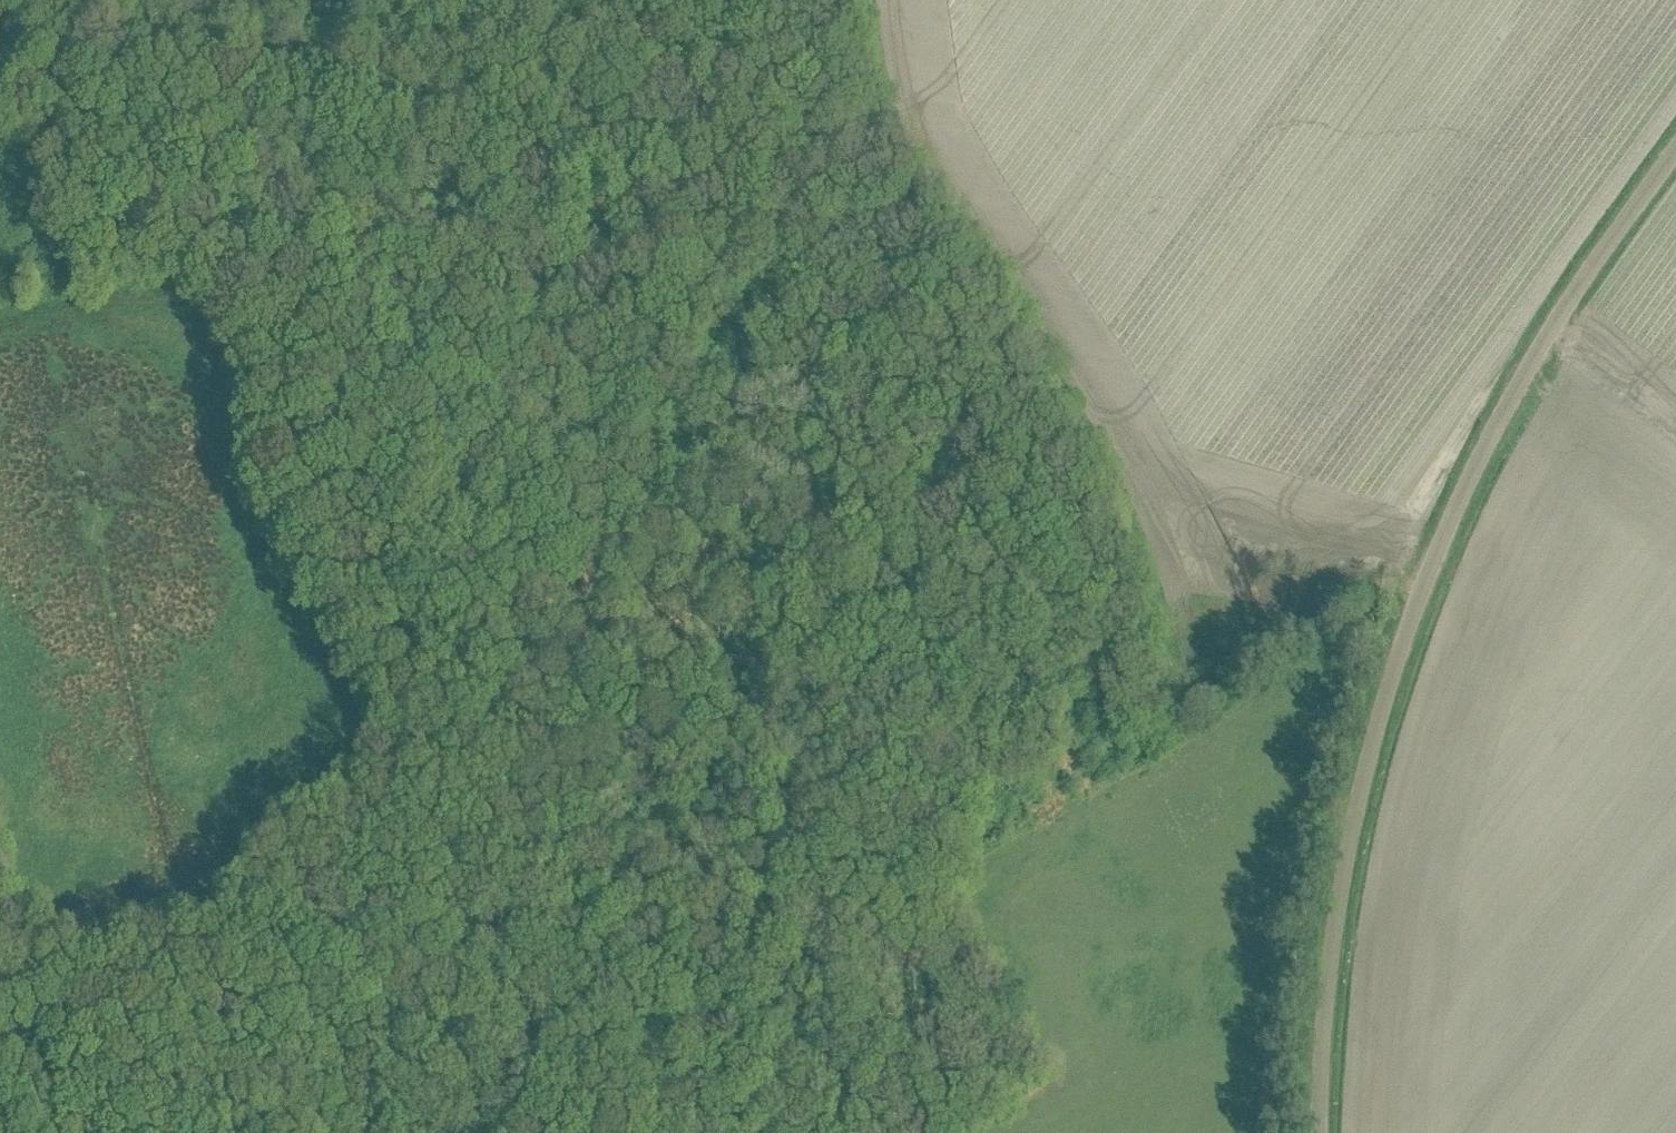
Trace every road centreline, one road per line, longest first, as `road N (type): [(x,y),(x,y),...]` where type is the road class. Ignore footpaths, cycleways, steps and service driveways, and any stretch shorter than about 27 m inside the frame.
road 1 (unclassified): [(1318,1132),(1339,904),(1361,785),(1407,630),(1515,396),(1575,294),(1675,156)]

